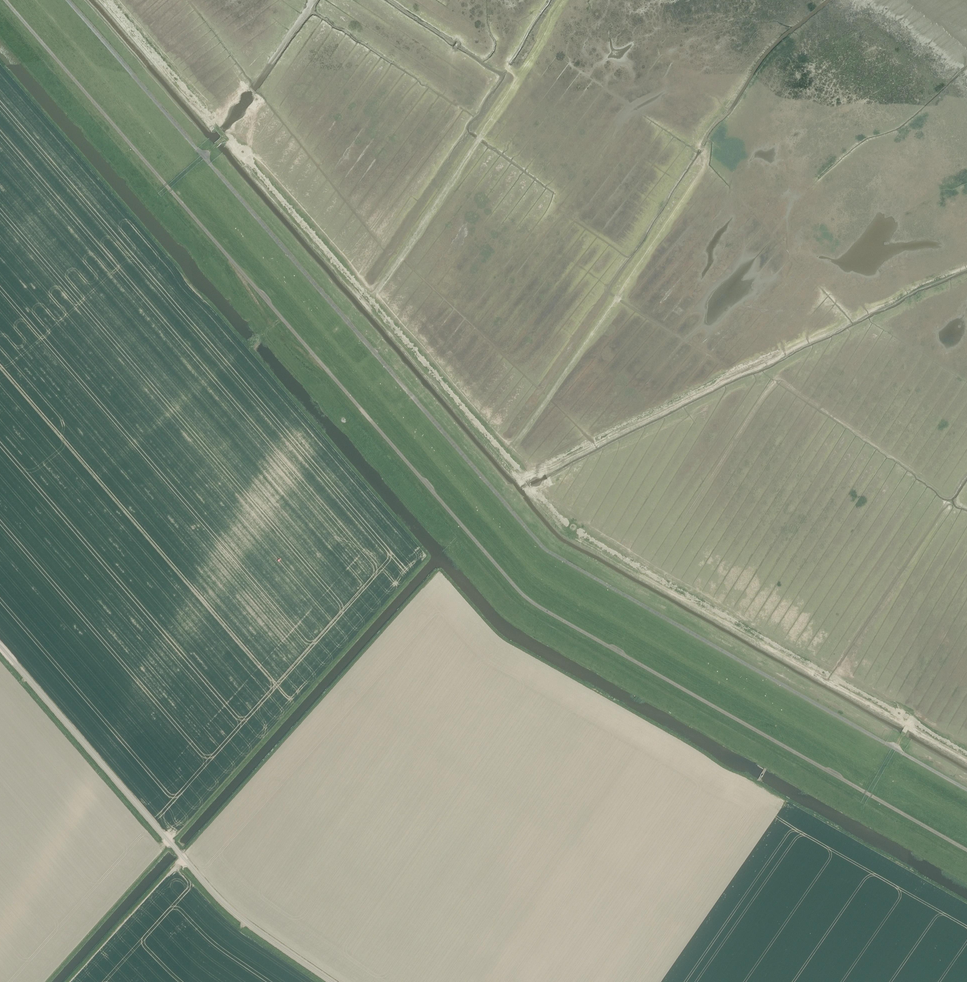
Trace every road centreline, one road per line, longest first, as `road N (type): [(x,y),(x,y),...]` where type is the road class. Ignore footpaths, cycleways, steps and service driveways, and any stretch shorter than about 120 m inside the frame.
road 1 (unclassified): [(332,981),(227,906),(0,645)]

